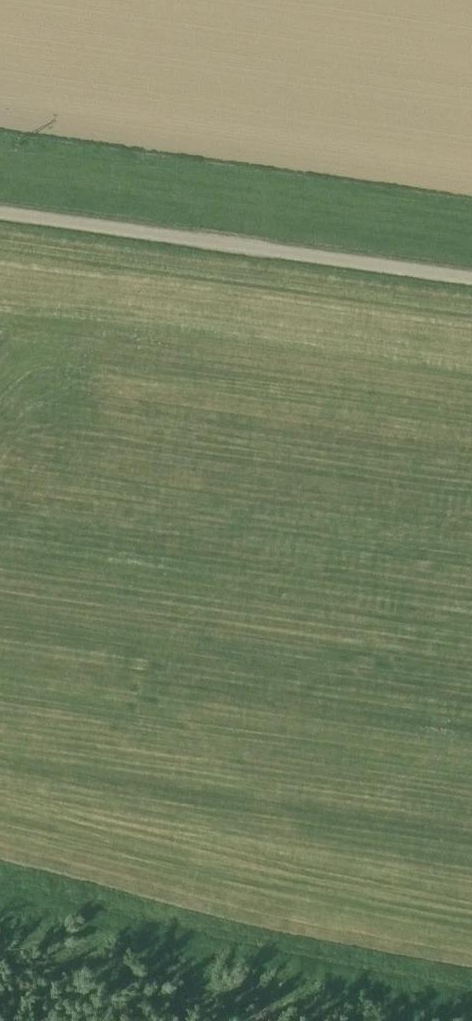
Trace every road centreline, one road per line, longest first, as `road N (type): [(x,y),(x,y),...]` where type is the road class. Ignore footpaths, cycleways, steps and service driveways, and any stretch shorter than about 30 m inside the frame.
road 1 (unclassified): [(471,282),(0,215)]

